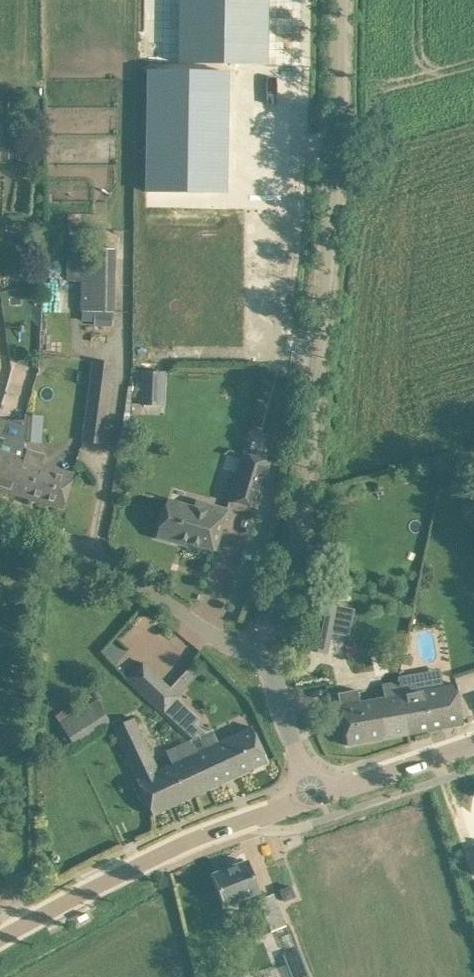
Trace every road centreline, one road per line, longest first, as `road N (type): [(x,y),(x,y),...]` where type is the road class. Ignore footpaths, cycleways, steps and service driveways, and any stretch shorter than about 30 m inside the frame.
road 1 (unclassified): [(262,660),(262,620),(320,384),(332,0)]
road 2 (tertiary): [(0,941),(178,845),(312,797)]
road 3 (unclassified): [(0,522),(48,536),(262,660)]
road 4 (tertiary): [(312,797),(473,747)]
road 5 (unclassified): [(312,797),(262,660)]

